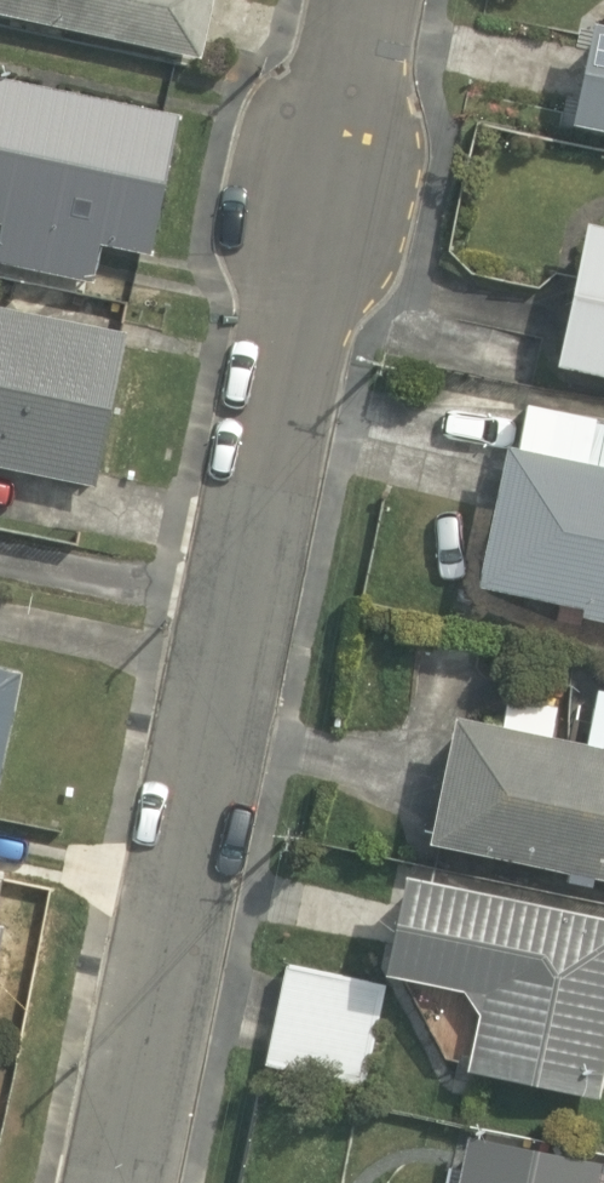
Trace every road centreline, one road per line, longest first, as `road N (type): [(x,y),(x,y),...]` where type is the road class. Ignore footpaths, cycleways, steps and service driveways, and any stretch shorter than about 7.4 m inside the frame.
road 1 (residential): [(121,1182),(366,0)]

